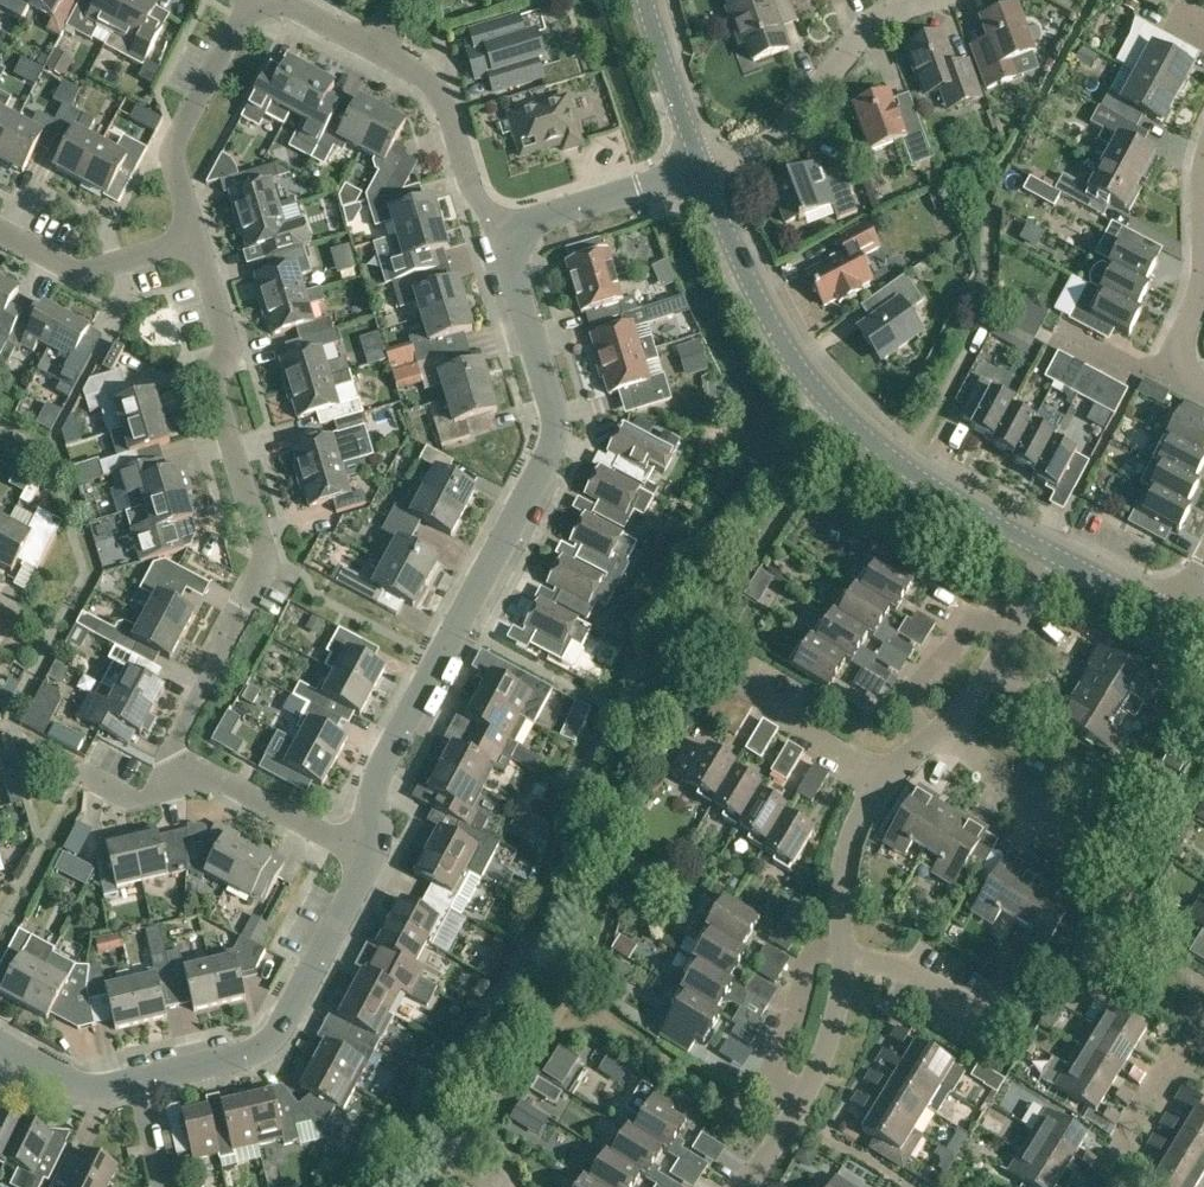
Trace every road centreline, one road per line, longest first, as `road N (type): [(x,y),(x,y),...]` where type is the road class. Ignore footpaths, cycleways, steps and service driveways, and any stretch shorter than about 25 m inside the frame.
road 1 (residential): [(360,851),(380,771),(552,457),(554,420),(495,241)]
road 2 (residential): [(178,786),(176,741),(265,568),(223,404),(227,348),(198,239)]
road 3 (residential): [(1055,567),(899,468),(803,378),(775,336),(702,171)]
road 4 (residential): [(140,1076),(231,1059),(276,1032),(352,902),(360,851)]
road 5 (residential): [(702,171),(767,150),(869,27),(923,0)]
road 6 (residential): [(198,239),(176,153),(253,0)]
road 7 (residential): [(744,1186),(812,1079),(842,955)]
road 8 (residential): [(495,241),(447,101),(418,73),(377,53)]
road 9 (residential): [(495,241),(702,171)]
road 10 (residential): [(198,239),(87,272),(0,232)]
road 11 (residential): [(360,851),(212,777),(178,786)]
road 12 (residential): [(952,727),(1055,567)]
road 13 (residential): [(952,727),(1012,794),(1094,847)]
road 14 (residential): [(842,955),(852,838),(883,776)]
road 15 (residential): [(702,171),(647,0)]
road 16 (residential): [(732,680),(883,776)]
road 17 (residential): [(990,1013),(902,966),(842,955)]
road 18 (residential): [(0,1041),(72,1078),(140,1076)]
road 19 (residential): [(1176,623),(1055,567)]

